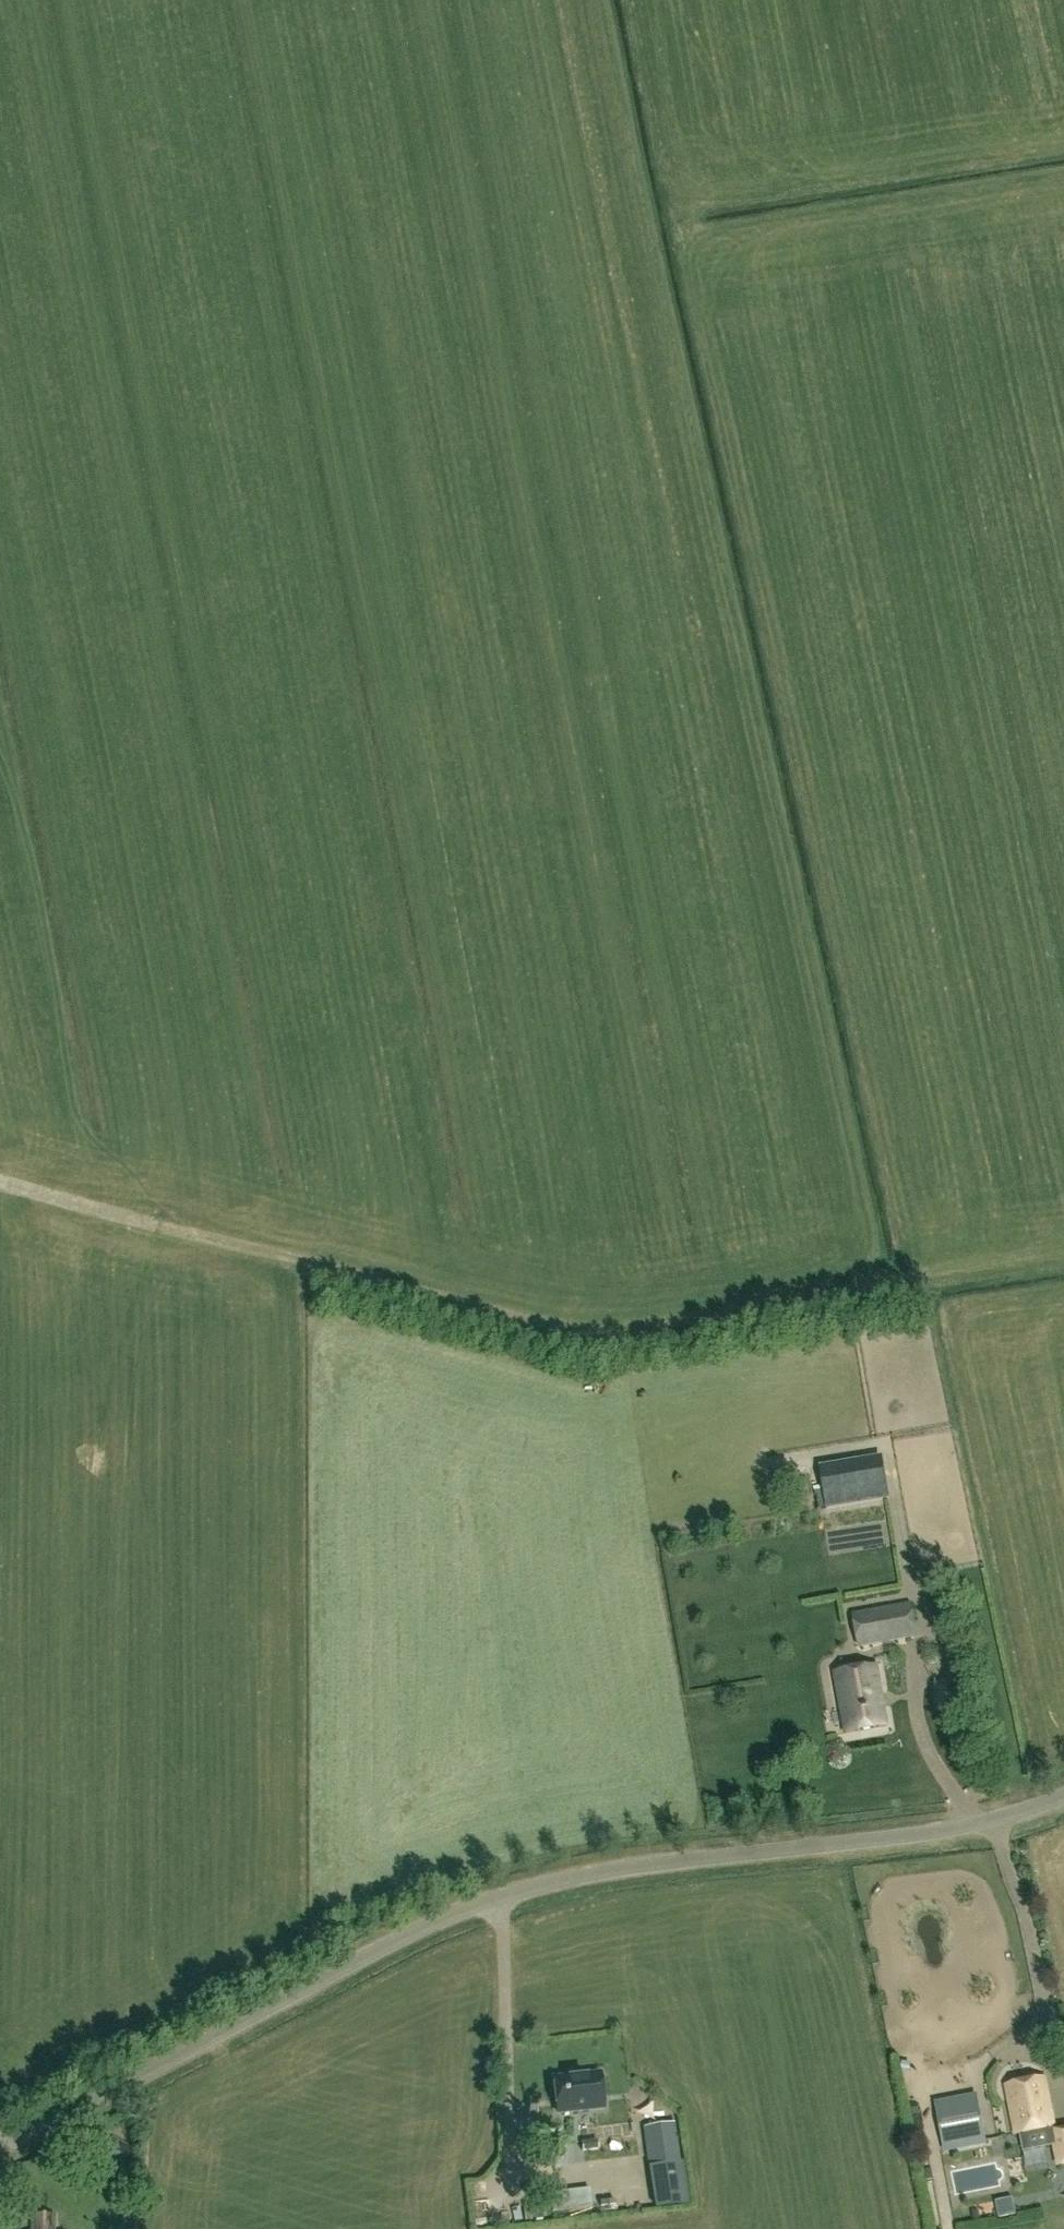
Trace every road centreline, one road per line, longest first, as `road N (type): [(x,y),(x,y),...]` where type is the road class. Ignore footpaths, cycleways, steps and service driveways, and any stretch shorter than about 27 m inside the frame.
road 1 (unclassified): [(0,2143),(474,1904),(660,1862),(946,1830),(1063,1795)]

